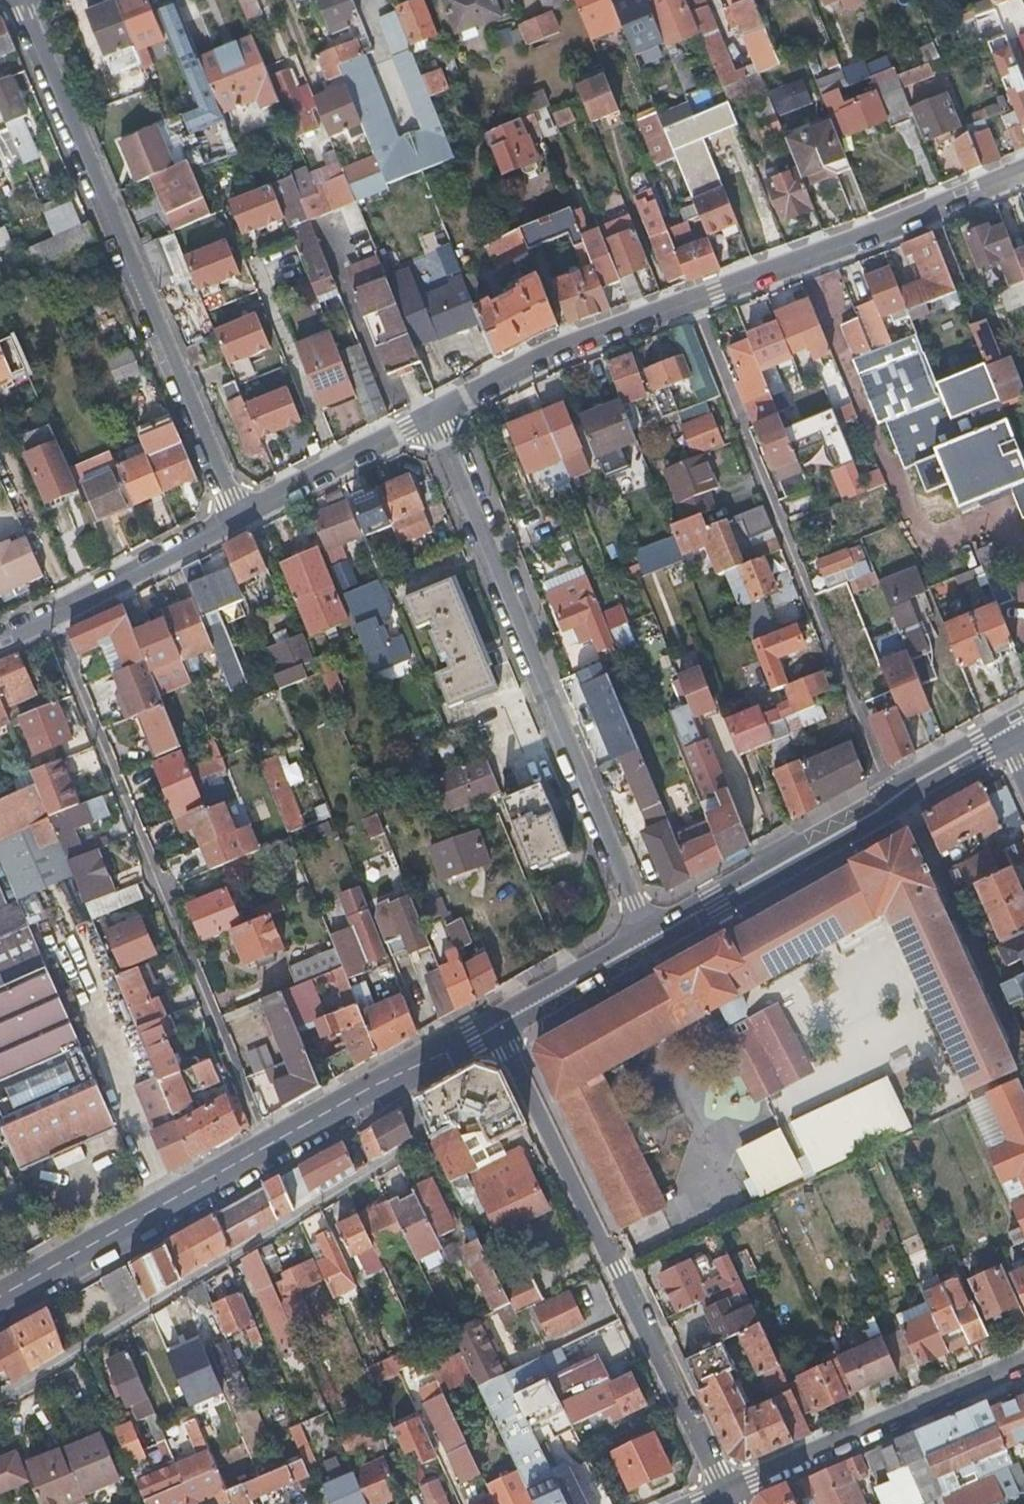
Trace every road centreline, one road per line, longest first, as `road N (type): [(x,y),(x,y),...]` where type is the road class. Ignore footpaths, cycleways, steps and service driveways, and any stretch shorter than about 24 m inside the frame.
road 1 (residential): [(48,613),(270,1145)]
road 2 (residential): [(431,419),(648,942)]
road 3 (residential): [(393,1078),(420,1143),(0,1398)]
road 4 (residential): [(24,0),(236,516)]
road 5 (residential): [(693,299),(888,803)]
road 6 (residential): [(497,1027),(728,1494)]
road 7 (residential): [(1023,168),(693,299)]
road 8 (residential): [(728,1494),(1023,1365)]
road 9 (secondary): [(270,1145),(0,1298)]
road 10 (residential): [(693,299),(571,340),(431,419)]
road 11 (secondary): [(888,803),(648,942)]
road 12 (residential): [(236,516),(431,419)]
road 13 (residential): [(48,613),(236,516)]
road 14 (secondary): [(648,942),(497,1027)]
road 15 (secondary): [(393,1078),(270,1145)]
road 16 (secondary): [(1006,732),(888,803)]

